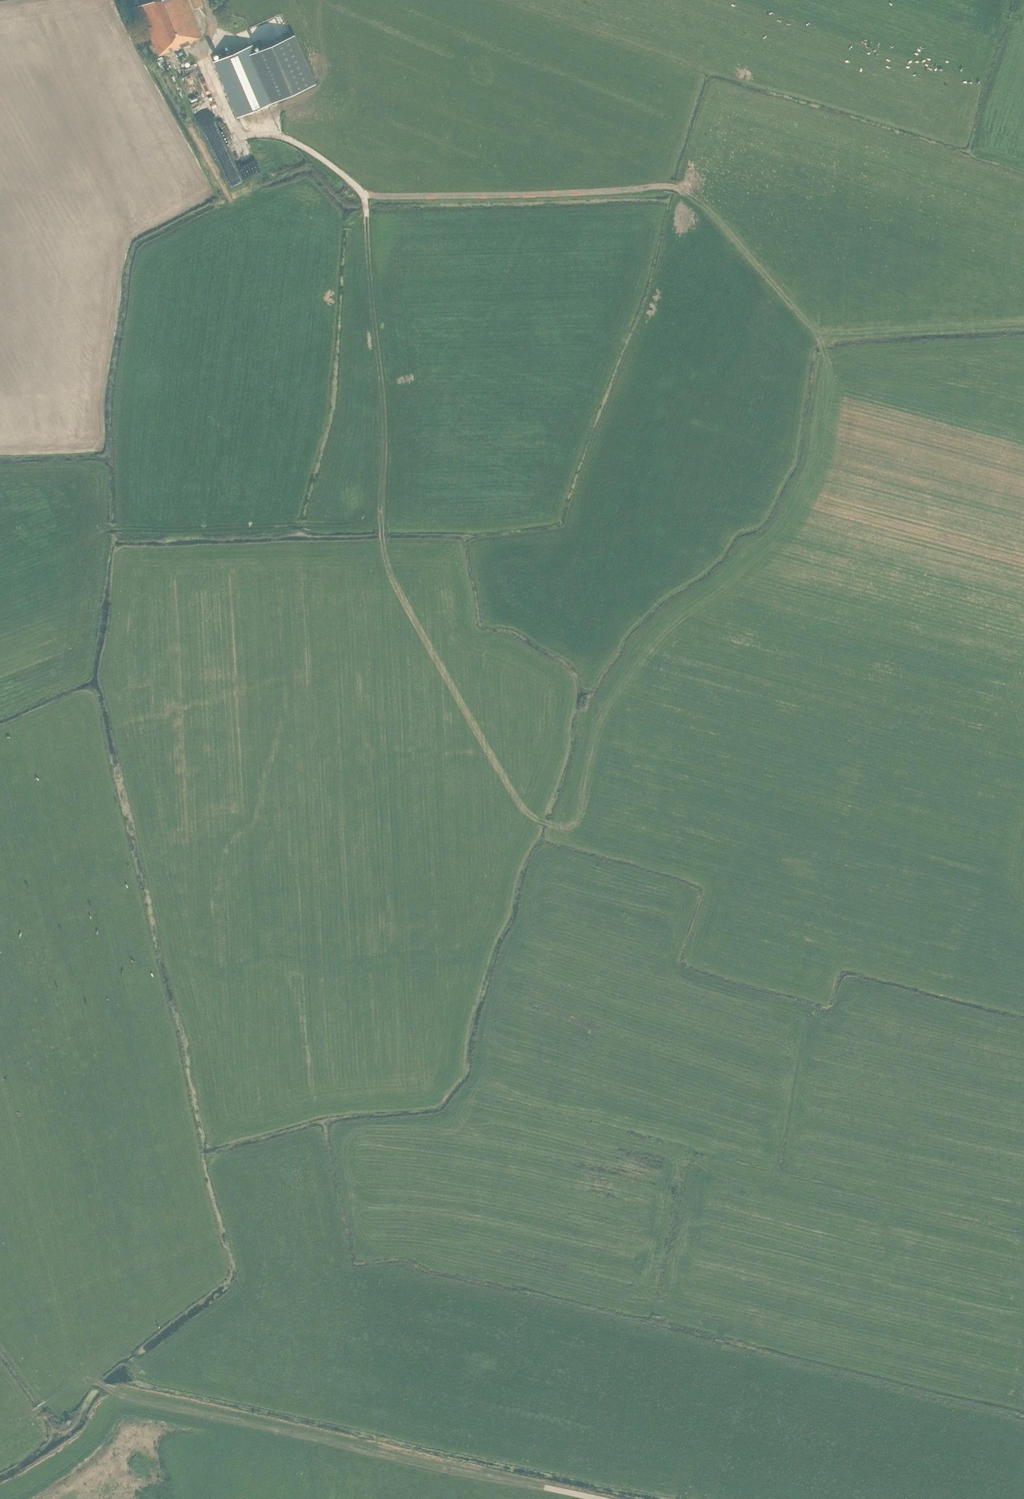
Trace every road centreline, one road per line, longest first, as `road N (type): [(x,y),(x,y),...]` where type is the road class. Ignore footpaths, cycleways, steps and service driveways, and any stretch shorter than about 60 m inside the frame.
road 1 (track): [(594,1498),(90,1380)]

